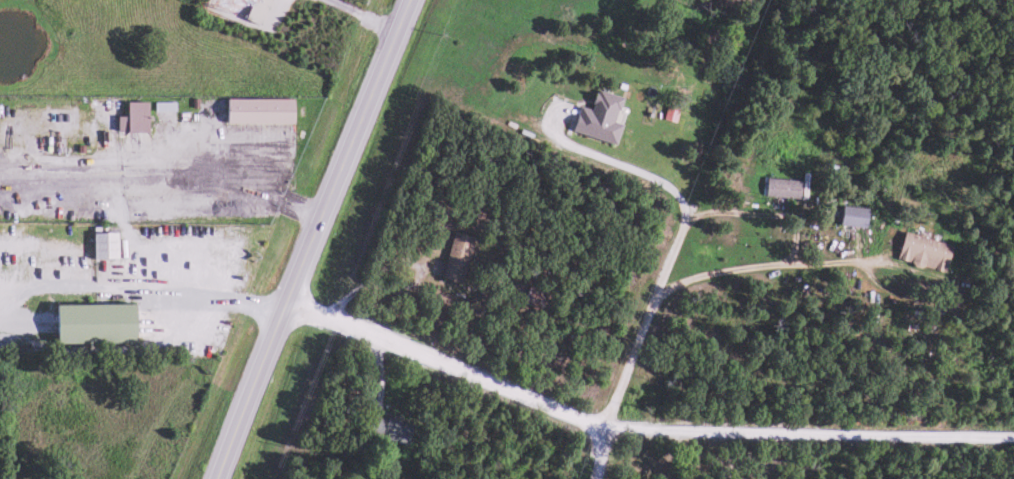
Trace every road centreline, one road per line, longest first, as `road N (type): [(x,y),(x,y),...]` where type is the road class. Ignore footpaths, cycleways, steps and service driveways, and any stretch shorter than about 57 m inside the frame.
road 1 (secondary): [(209,478),(407,0)]
road 2 (residential): [(1013,437),(605,427)]
road 3 (residential): [(595,478),(605,427),(280,308)]

